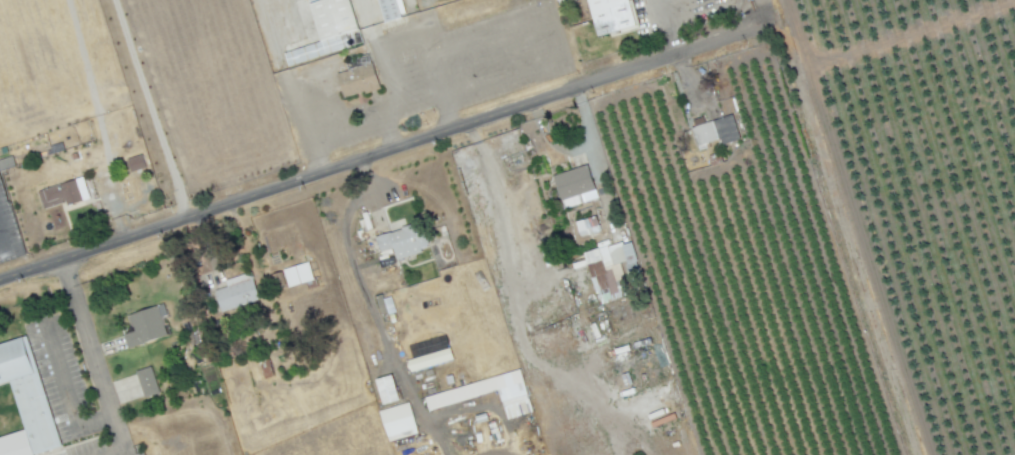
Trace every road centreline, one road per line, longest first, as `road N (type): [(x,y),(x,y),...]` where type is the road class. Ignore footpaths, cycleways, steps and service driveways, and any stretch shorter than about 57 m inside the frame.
road 1 (residential): [(0,282),(772,27)]

